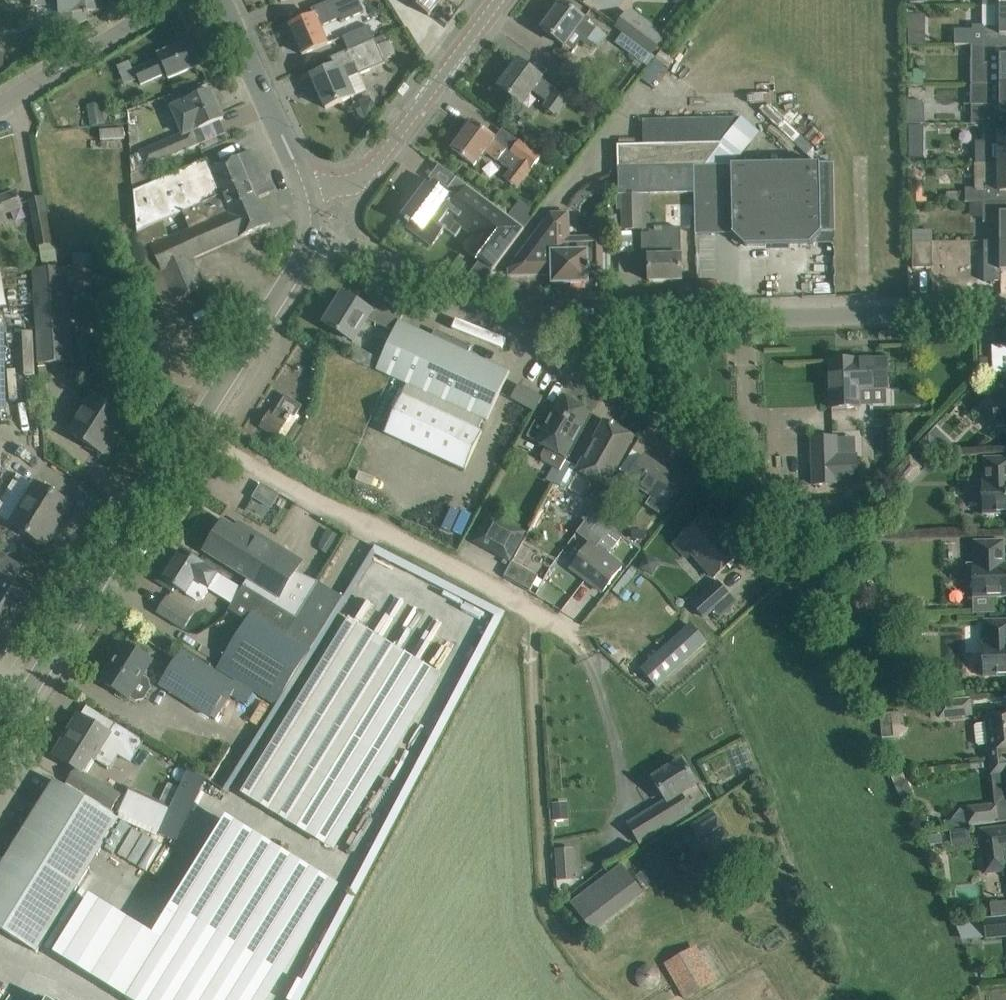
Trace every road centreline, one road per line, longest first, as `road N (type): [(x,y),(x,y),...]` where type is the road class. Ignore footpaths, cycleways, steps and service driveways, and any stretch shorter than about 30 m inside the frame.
road 1 (residential): [(1005,309),(529,331)]
road 2 (residential): [(556,621),(200,438)]
road 3 (residential): [(0,745),(200,438)]
road 4 (residential): [(781,544),(654,411),(593,380),(529,331)]
road 5 (unclassified): [(304,188),(359,186),(495,0)]
road 6 (residential): [(529,331),(463,322),(308,233)]
road 7 (residential): [(200,438),(302,269),(308,233)]
road 8 (residential): [(304,188),(224,0)]
road 9 (unclassified): [(0,113),(116,39)]

